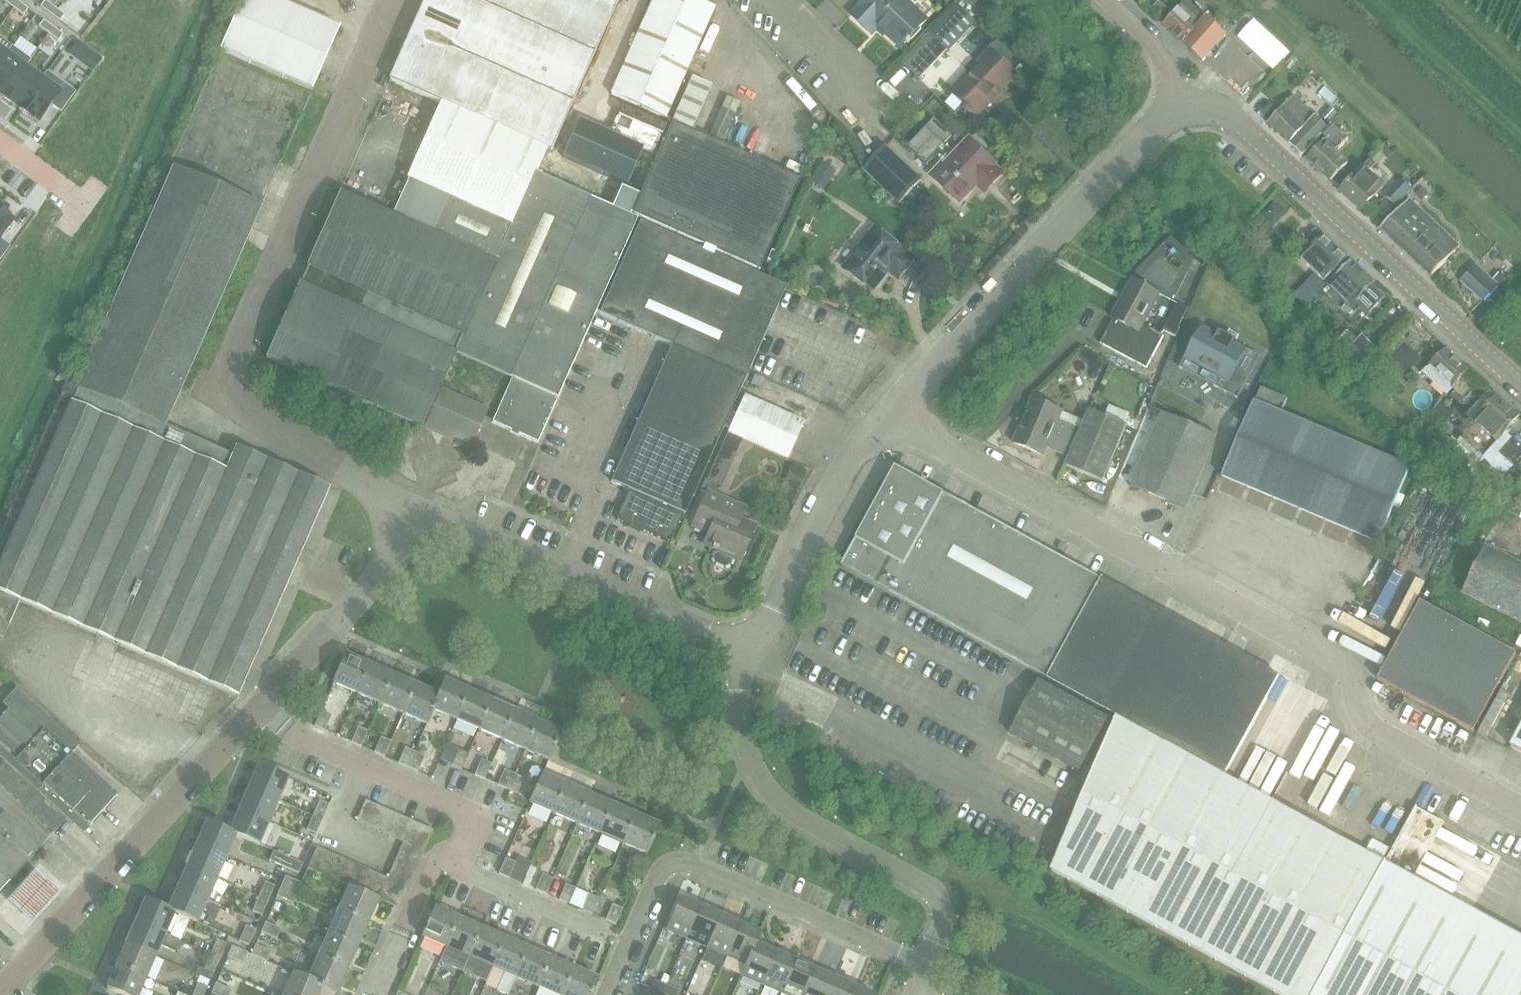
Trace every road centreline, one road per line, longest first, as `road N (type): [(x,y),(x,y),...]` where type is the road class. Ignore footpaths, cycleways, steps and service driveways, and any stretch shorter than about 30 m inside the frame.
road 1 (unclassified): [(1520,812),(1373,730),(1359,708),(1350,666),(885,419)]
road 2 (unclassified): [(392,0),(226,373),(233,401),(252,423),(414,508)]
road 3 (unclassified): [(1520,388),(1270,153),(1234,126),(1179,113)]
road 4 (unclassified): [(885,419),(1179,113)]
road 5 (unclassified): [(928,966),(943,901),(805,817),(762,780),(743,721),(740,681),(749,656)]
road 6 (residential): [(928,966),(692,866),(667,867),(654,878),(624,946)]
road 7 (unclassified): [(8,979),(263,710)]
road 8 (unclassified): [(749,656),(414,508)]
road 9 (residential): [(456,872),(474,828),(472,810),(299,738),(263,710)]
road 10 (unclassified): [(749,656),(837,478),(885,419)]
road 11 (unclassified): [(263,710),(360,598),(414,508)]
road 12 (residential): [(624,946),(456,872)]
road 13 (residential): [(371,994),(431,862),(456,872)]
road 14 (unclassified): [(884,103),(776,0)]
road 15 (unclassified): [(1106,0),(1170,60),(1179,113)]

